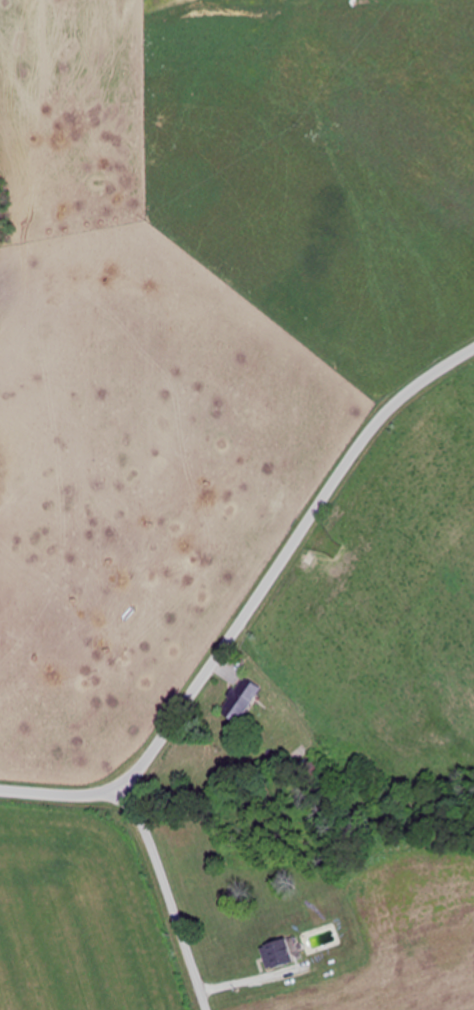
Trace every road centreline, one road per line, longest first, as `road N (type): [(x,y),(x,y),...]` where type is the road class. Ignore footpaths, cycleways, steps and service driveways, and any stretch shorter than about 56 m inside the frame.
road 1 (residential): [(0,790),(91,794),(140,767),(381,417),(473,347)]
road 2 (residential): [(205,1009),(154,858),(119,784)]

